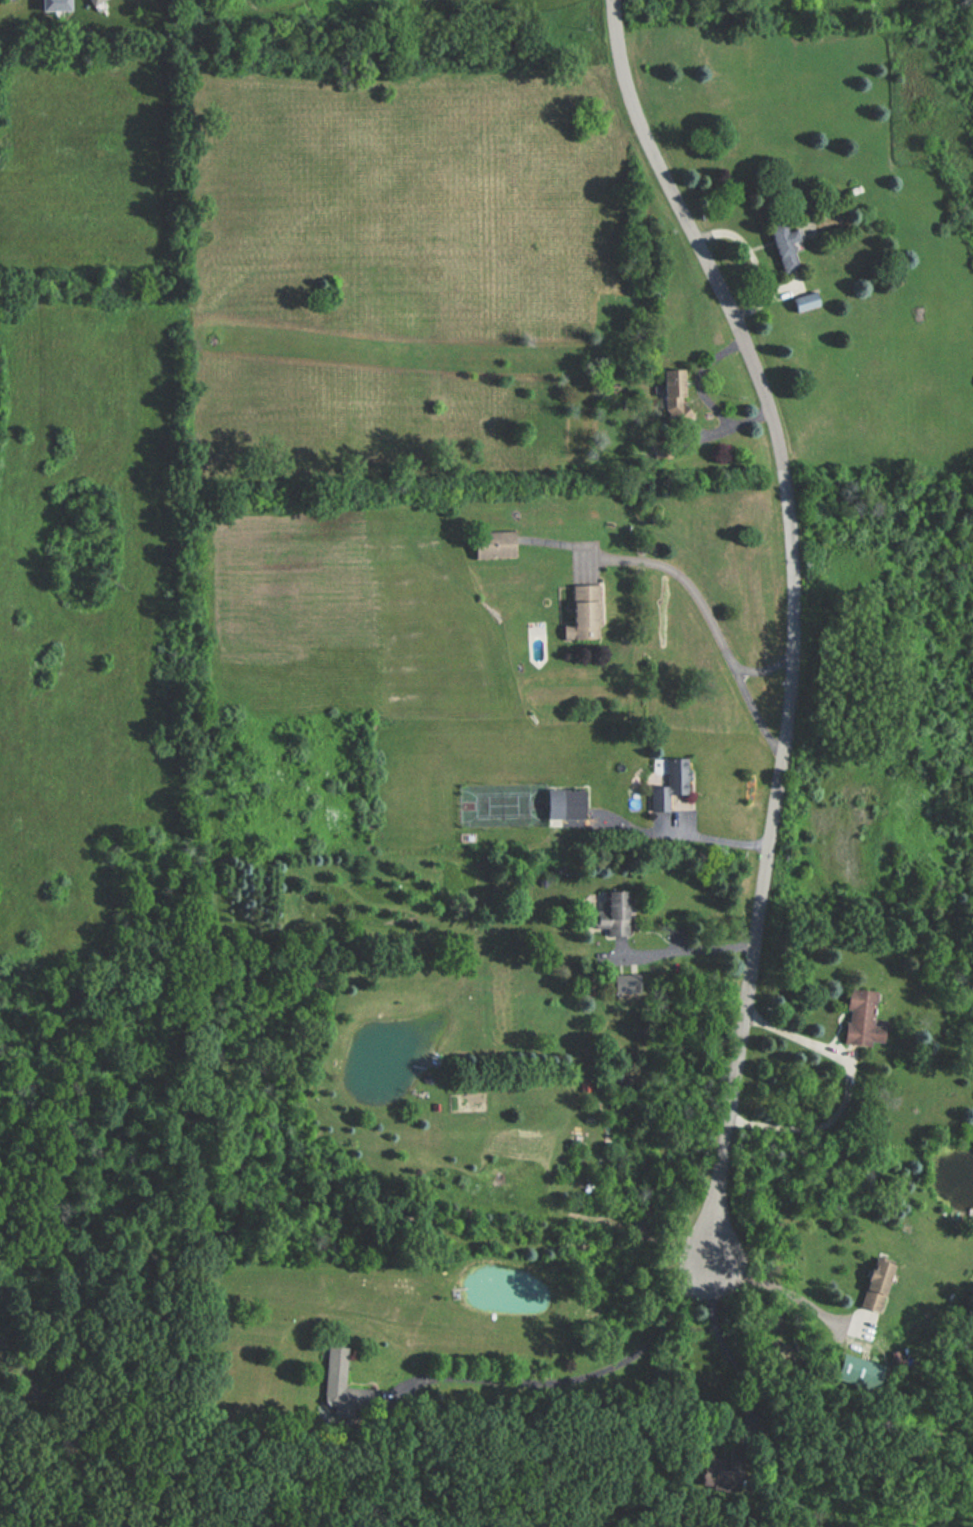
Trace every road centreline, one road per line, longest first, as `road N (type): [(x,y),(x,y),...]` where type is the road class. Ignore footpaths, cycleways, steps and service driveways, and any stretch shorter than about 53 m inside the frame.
road 1 (residential): [(712,1255),(726,1121),(789,750),(798,588),(778,422),(743,328),(629,85),(617,0)]

